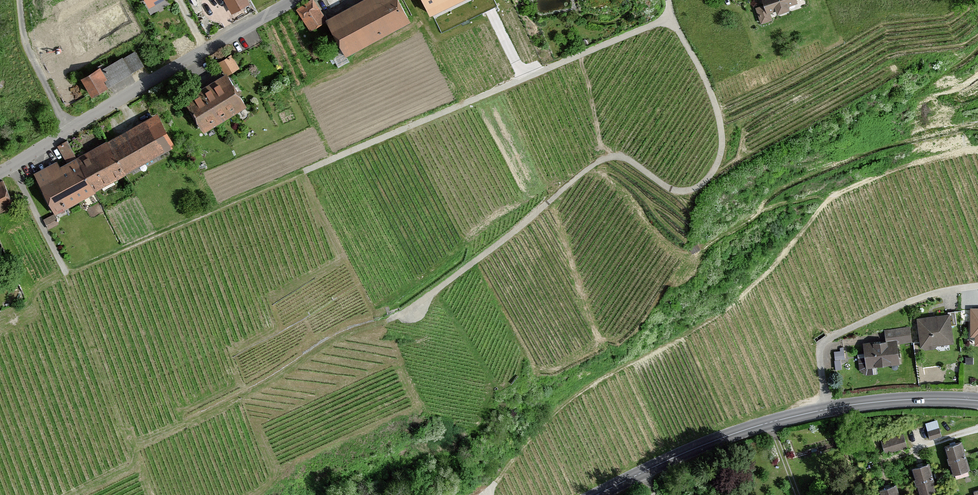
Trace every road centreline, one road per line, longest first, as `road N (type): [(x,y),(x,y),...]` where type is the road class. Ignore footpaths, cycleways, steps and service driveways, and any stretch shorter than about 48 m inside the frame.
road 1 (tertiary): [(599,494),(735,433),(803,414),(886,402),(977,401)]
road 2 (residential): [(296,0),(0,176)]

